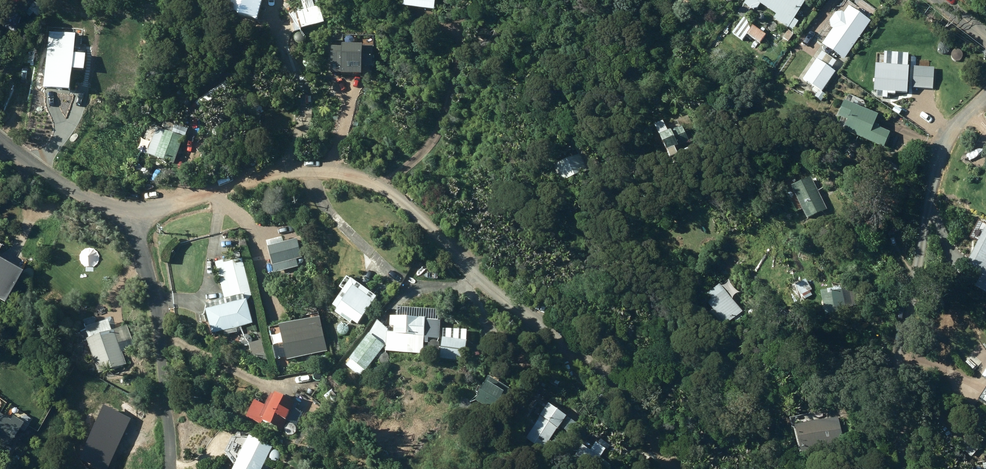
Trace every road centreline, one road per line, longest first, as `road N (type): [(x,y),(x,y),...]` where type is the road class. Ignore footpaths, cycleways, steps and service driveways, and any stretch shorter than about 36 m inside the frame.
road 1 (residential): [(131,220),(301,168),(367,180),(615,385),(673,468)]
road 2 (residential): [(908,468),(899,364),(934,173),(956,125),(985,99)]
road 3 (residential): [(131,220),(158,310),(171,468)]
road 4 (residential): [(0,139),(131,220)]

